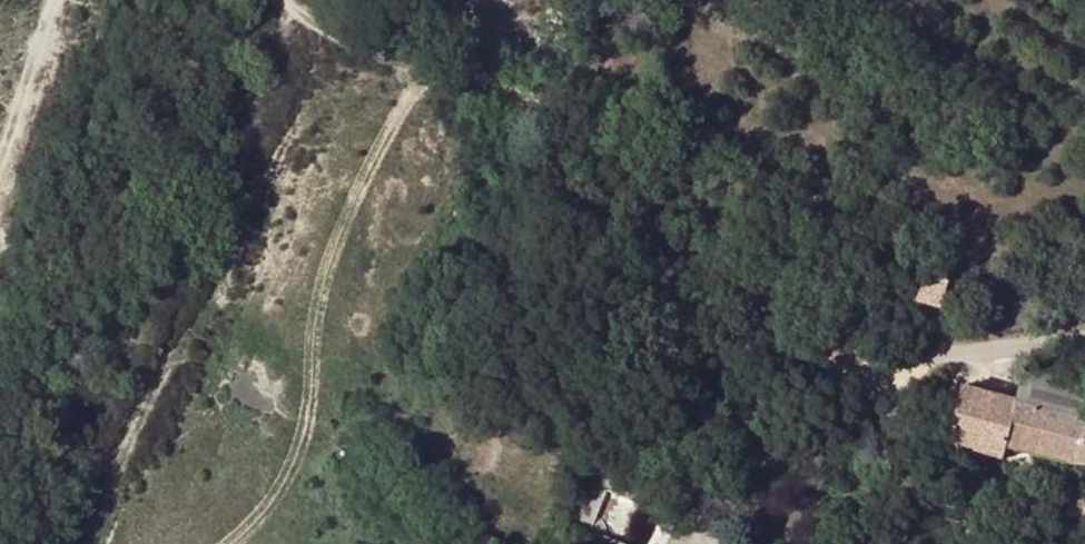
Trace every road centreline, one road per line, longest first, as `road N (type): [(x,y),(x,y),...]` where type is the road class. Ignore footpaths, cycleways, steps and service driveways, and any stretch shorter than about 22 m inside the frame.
road 1 (track): [(560,0),(558,117),(606,295),(672,297),(851,365),(888,368),(947,350),(1084,338)]
road 2 (track): [(424,66),(322,272),(303,443),(280,500),(233,543)]
road 3 (track): [(558,117),(334,31),(287,0)]
road 4 (track): [(57,0),(0,169)]

